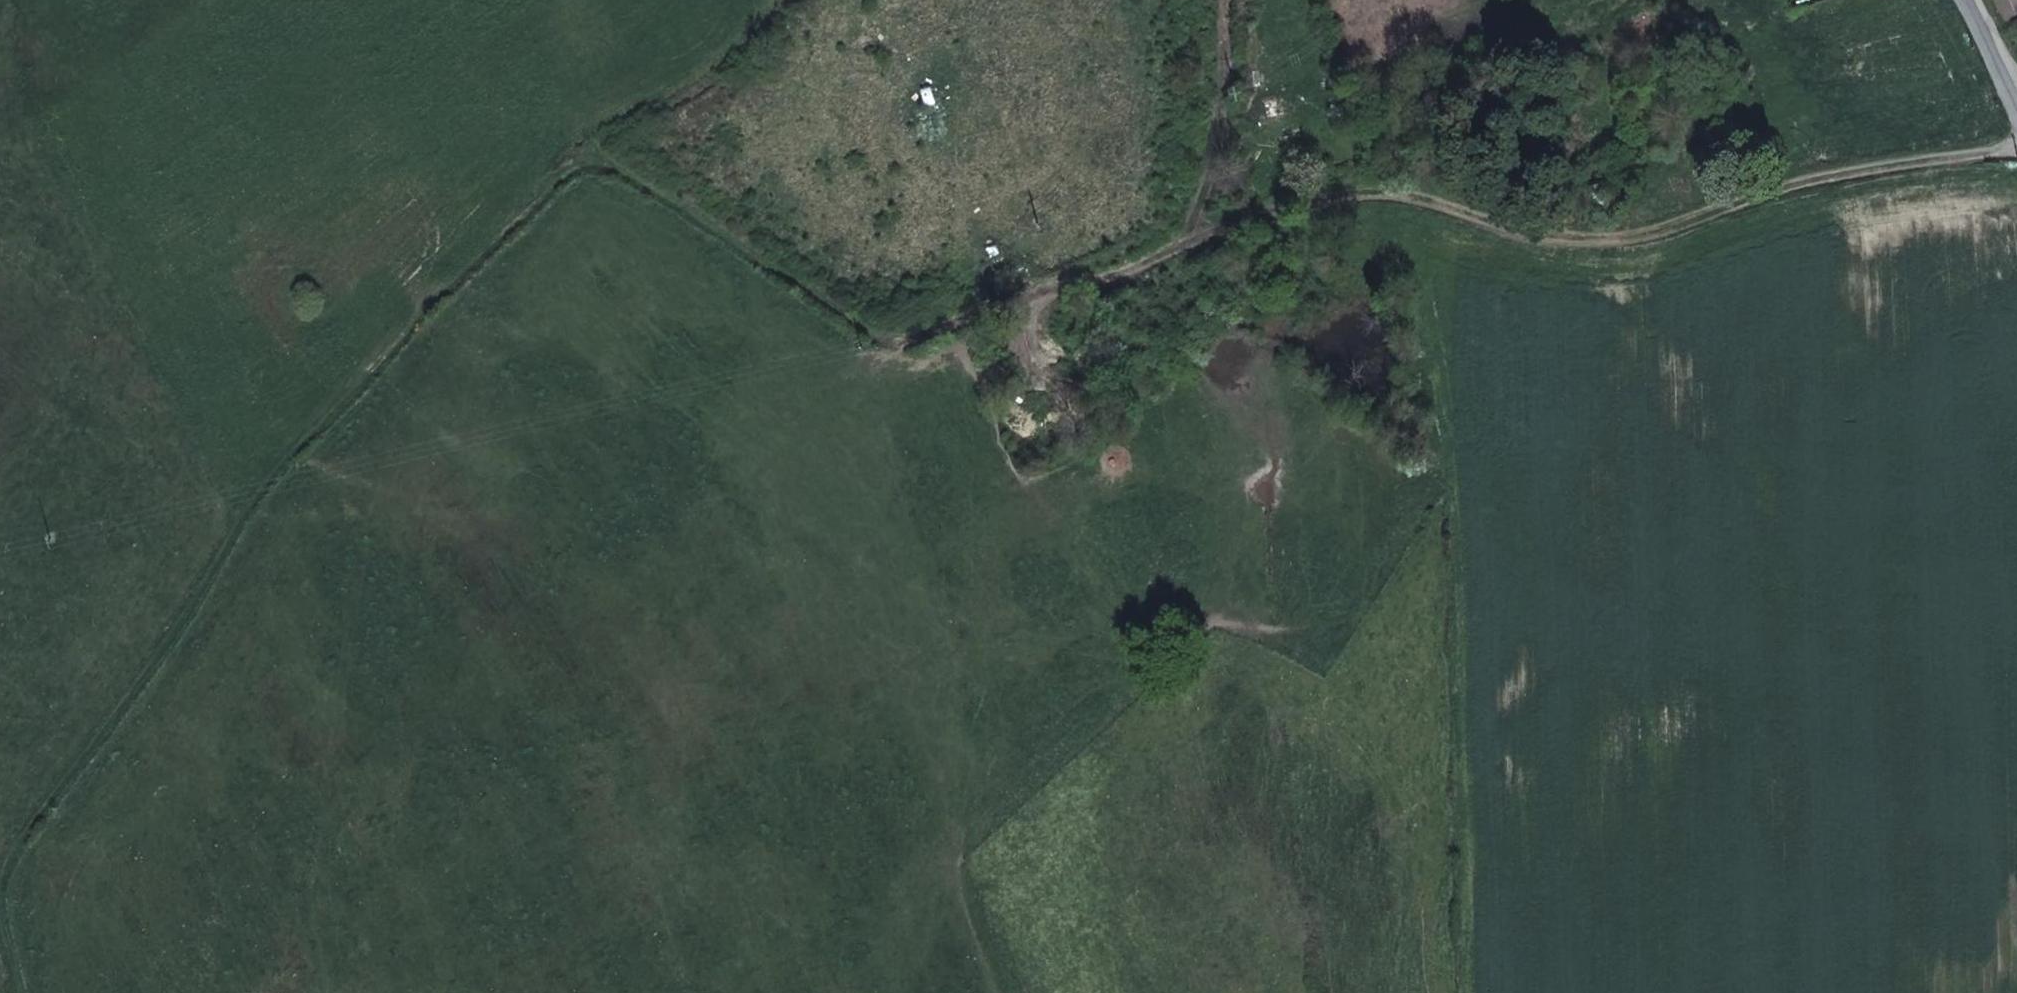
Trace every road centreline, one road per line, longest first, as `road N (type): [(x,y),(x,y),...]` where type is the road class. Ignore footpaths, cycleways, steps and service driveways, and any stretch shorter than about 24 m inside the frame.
road 1 (track): [(24,992),(8,902),(19,854),(189,625),(225,513),(587,149),(623,158),(872,342),(903,342),(1111,276),(1256,213),(1318,199),(1372,191),(1428,198),(1514,230),(1625,237),(1819,178),(2016,151)]

